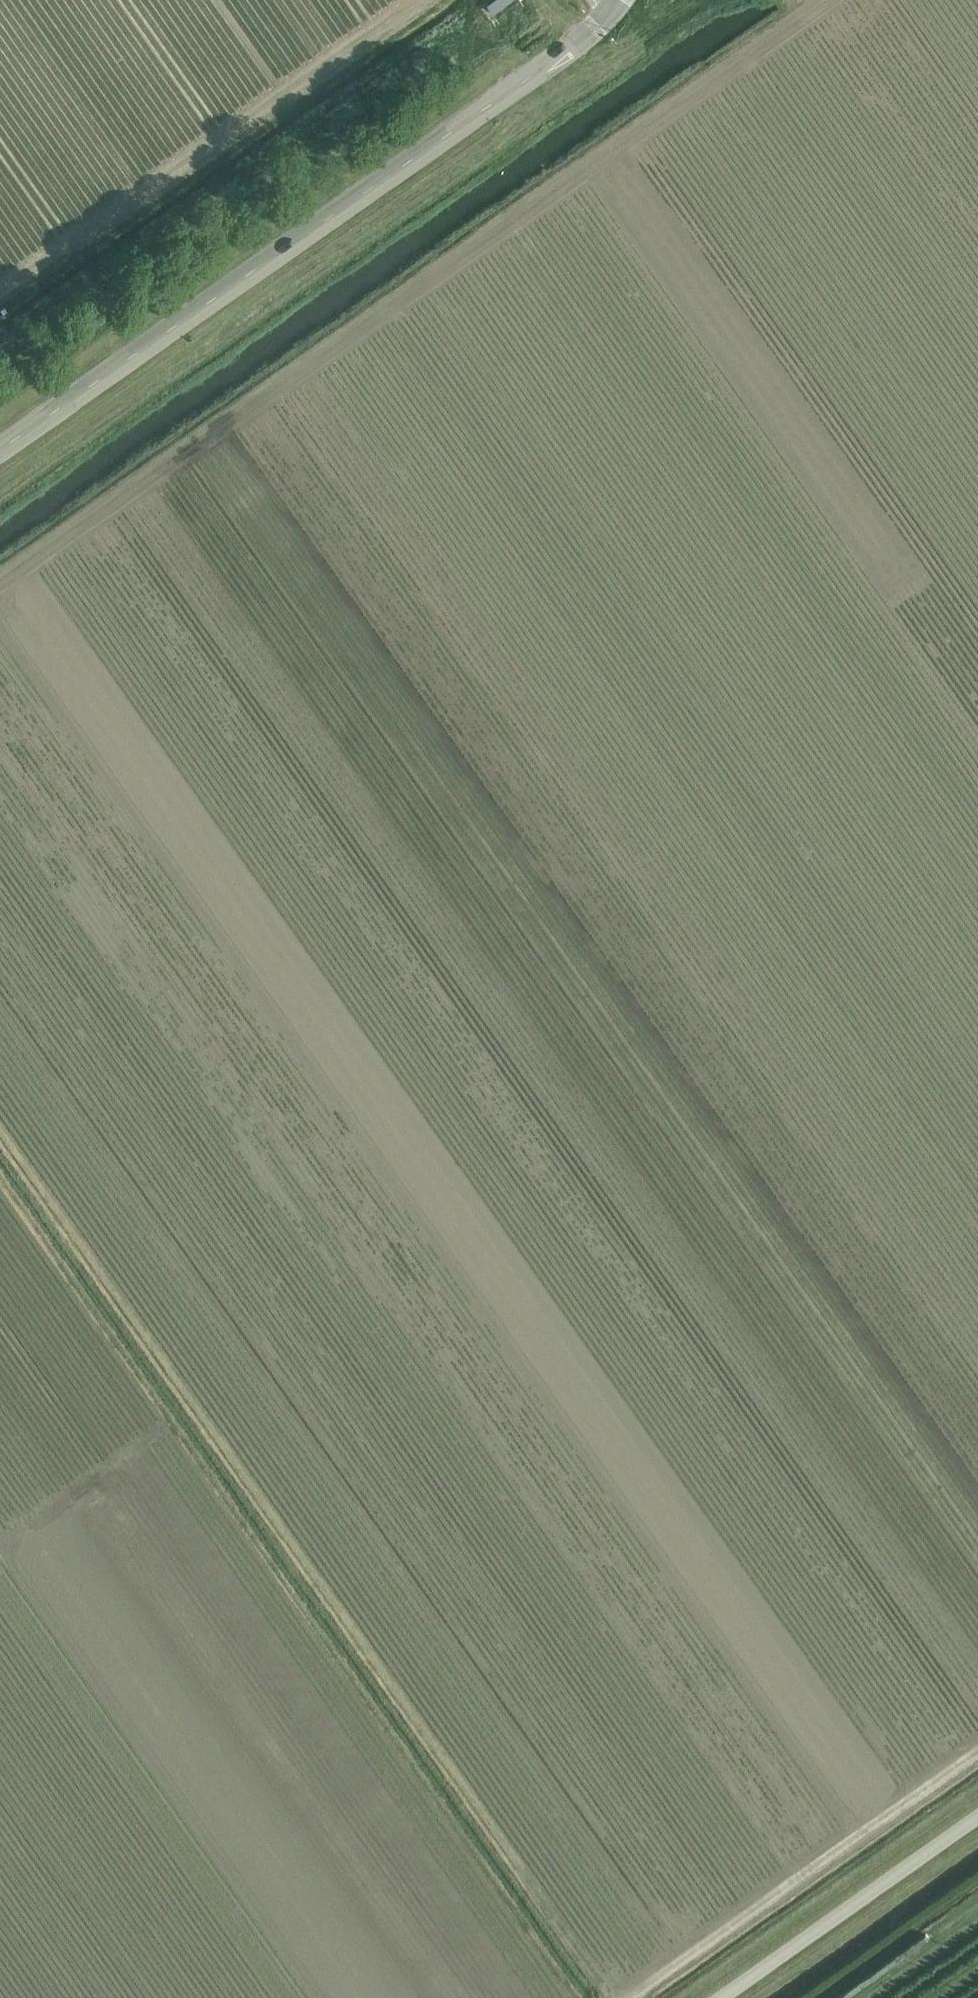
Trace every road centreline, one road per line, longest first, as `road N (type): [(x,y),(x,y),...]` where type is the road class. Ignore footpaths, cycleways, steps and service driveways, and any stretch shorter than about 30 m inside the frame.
road 1 (unclassified): [(0,455),(621,0)]
road 2 (unclassified): [(977,1819),(722,1997)]
road 3 (track): [(141,480),(0,582)]

